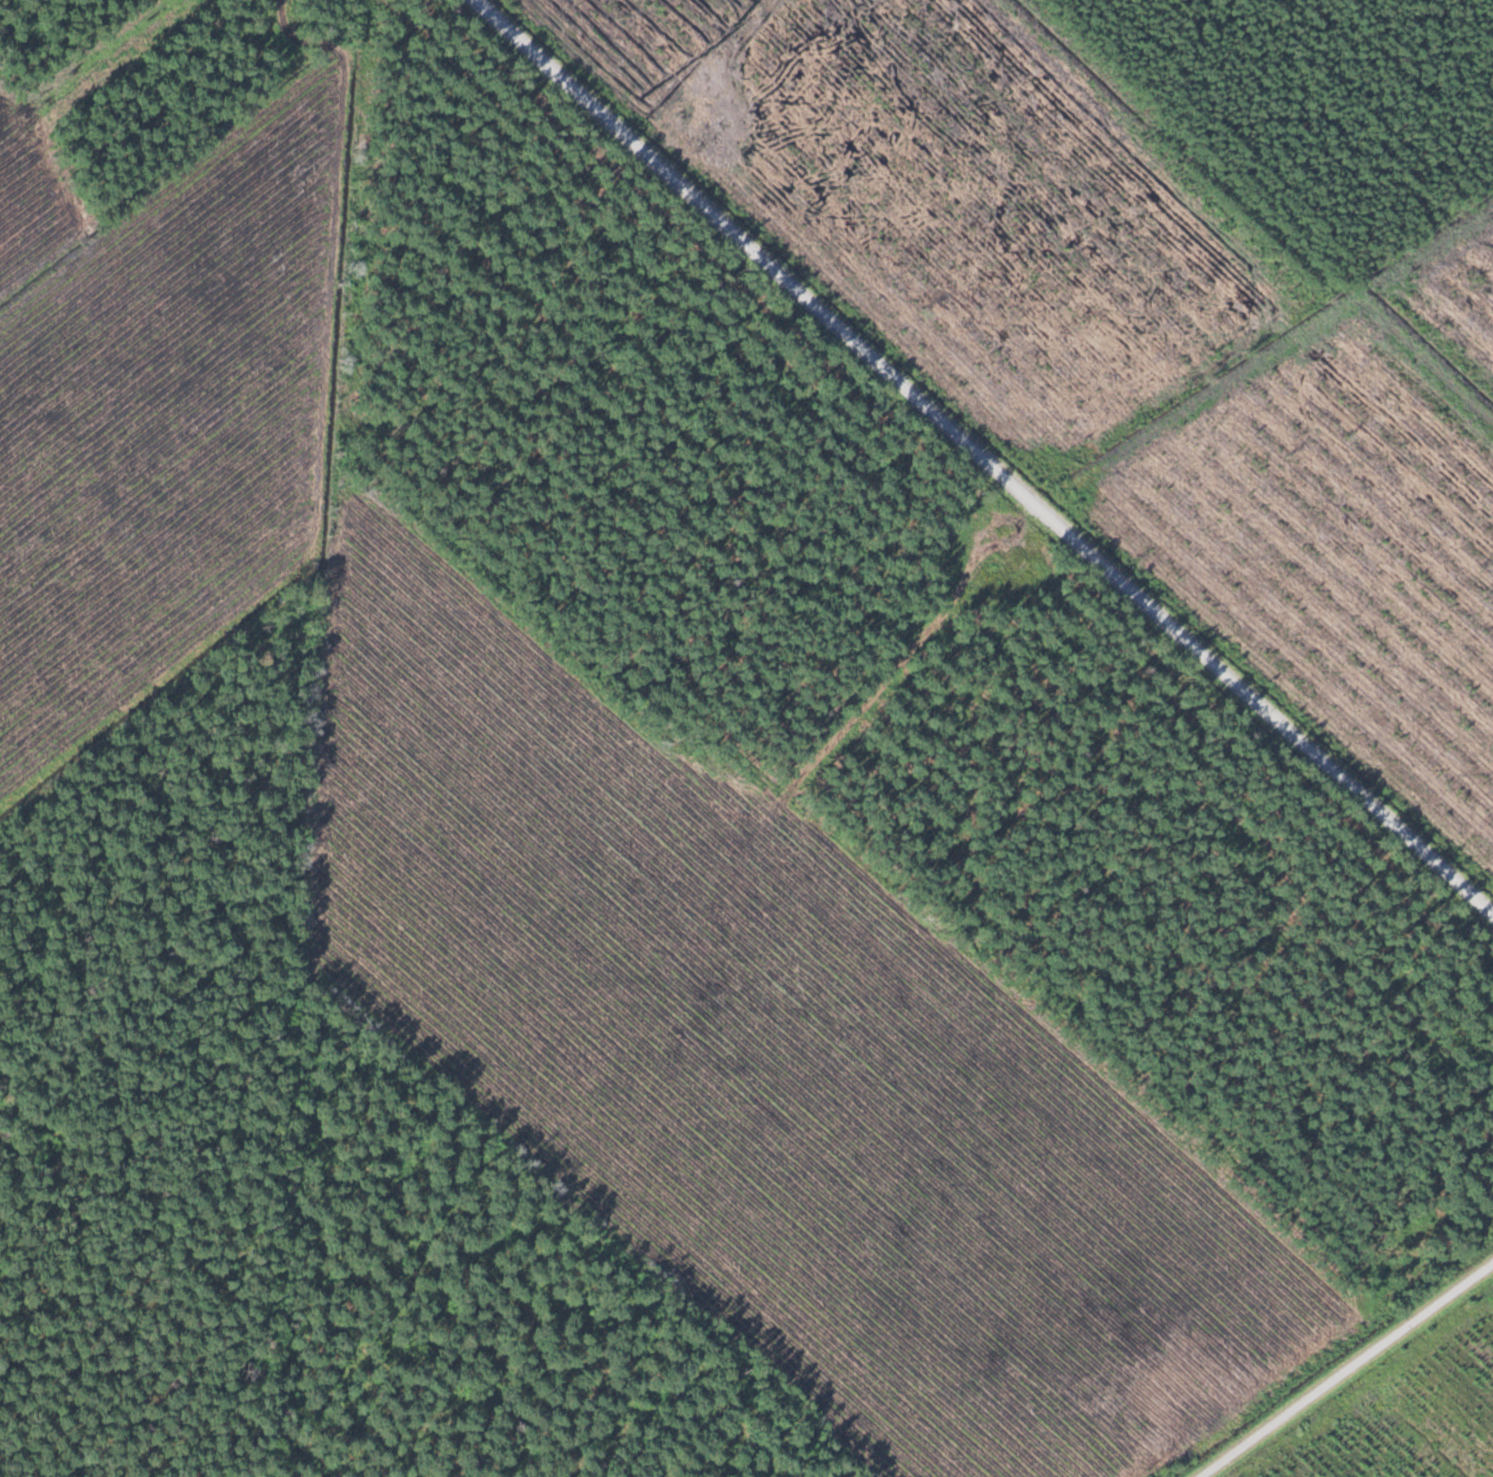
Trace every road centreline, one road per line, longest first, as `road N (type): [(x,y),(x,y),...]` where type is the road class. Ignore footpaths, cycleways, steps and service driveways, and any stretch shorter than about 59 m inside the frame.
road 1 (track): [(1492,910),(480,0)]
road 2 (track): [(1201,1476),(1492,1261)]

